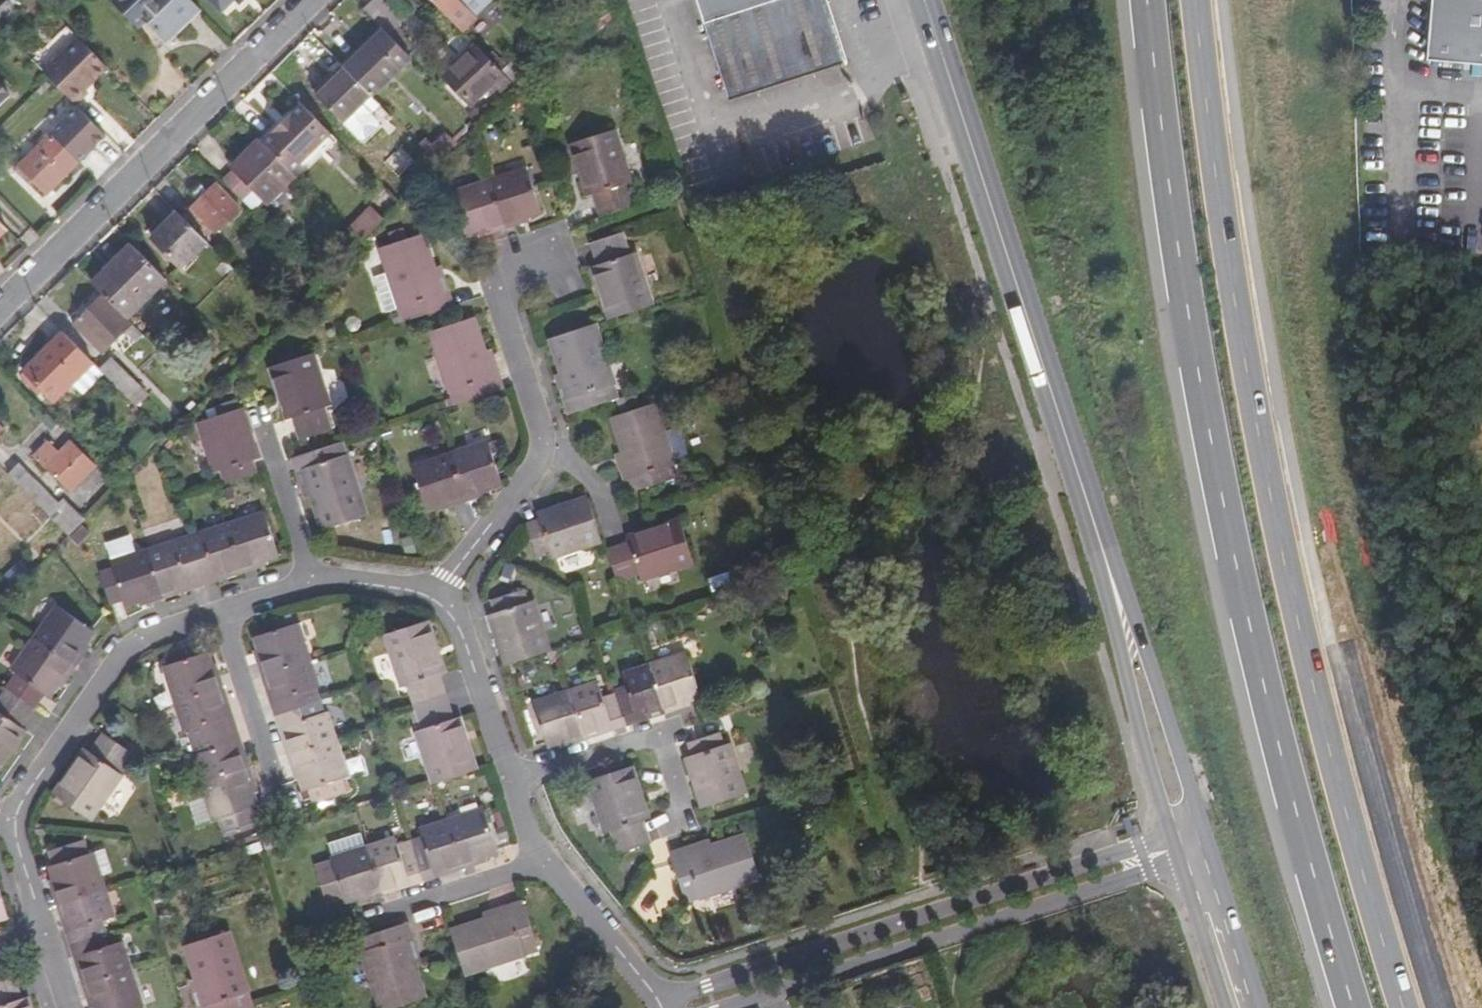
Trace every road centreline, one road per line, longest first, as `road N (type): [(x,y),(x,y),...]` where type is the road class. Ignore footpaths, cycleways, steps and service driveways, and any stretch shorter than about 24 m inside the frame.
road 1 (trunk): [(1147,0),(1203,408),(1258,670),(1352,1007)]
road 2 (trunk): [(1405,1007),(1319,705),(1244,324)]
road 3 (trunk): [(1076,476),(1106,468),(1154,475),(1176,496),(1315,1007)]
road 4 (residential): [(1189,829),(654,994)]
road 5 (secondary): [(924,0),(1076,476)]
road 6 (residential): [(723,1007),(1199,860)]
road 7 (residential): [(309,0),(0,308)]
road 8 (secondary): [(1076,476),(1189,829)]
road 9 (trunk): [(1244,324),(1198,0)]
road 10 (trunk): [(1244,324),(1251,0)]
road 11 (residential): [(219,616),(126,646),(5,818)]
road 12 (residential): [(510,781),(657,735),(687,823)]
road 13 (residential): [(538,464),(542,444),(492,291),(536,260)]
road 14 (residential): [(545,863),(355,923)]
road 15 (residential): [(510,781),(460,627),(438,599)]
road 16 (residential): [(219,616),(273,780)]
road 17 (residential): [(654,994),(545,863)]
road 18 (residential): [(438,599),(538,464)]
road 19 (residential): [(311,583),(257,429)]
road 20 (secondary): [(1199,860),(1247,1007)]
road 21 (residential): [(438,599),(311,583)]

